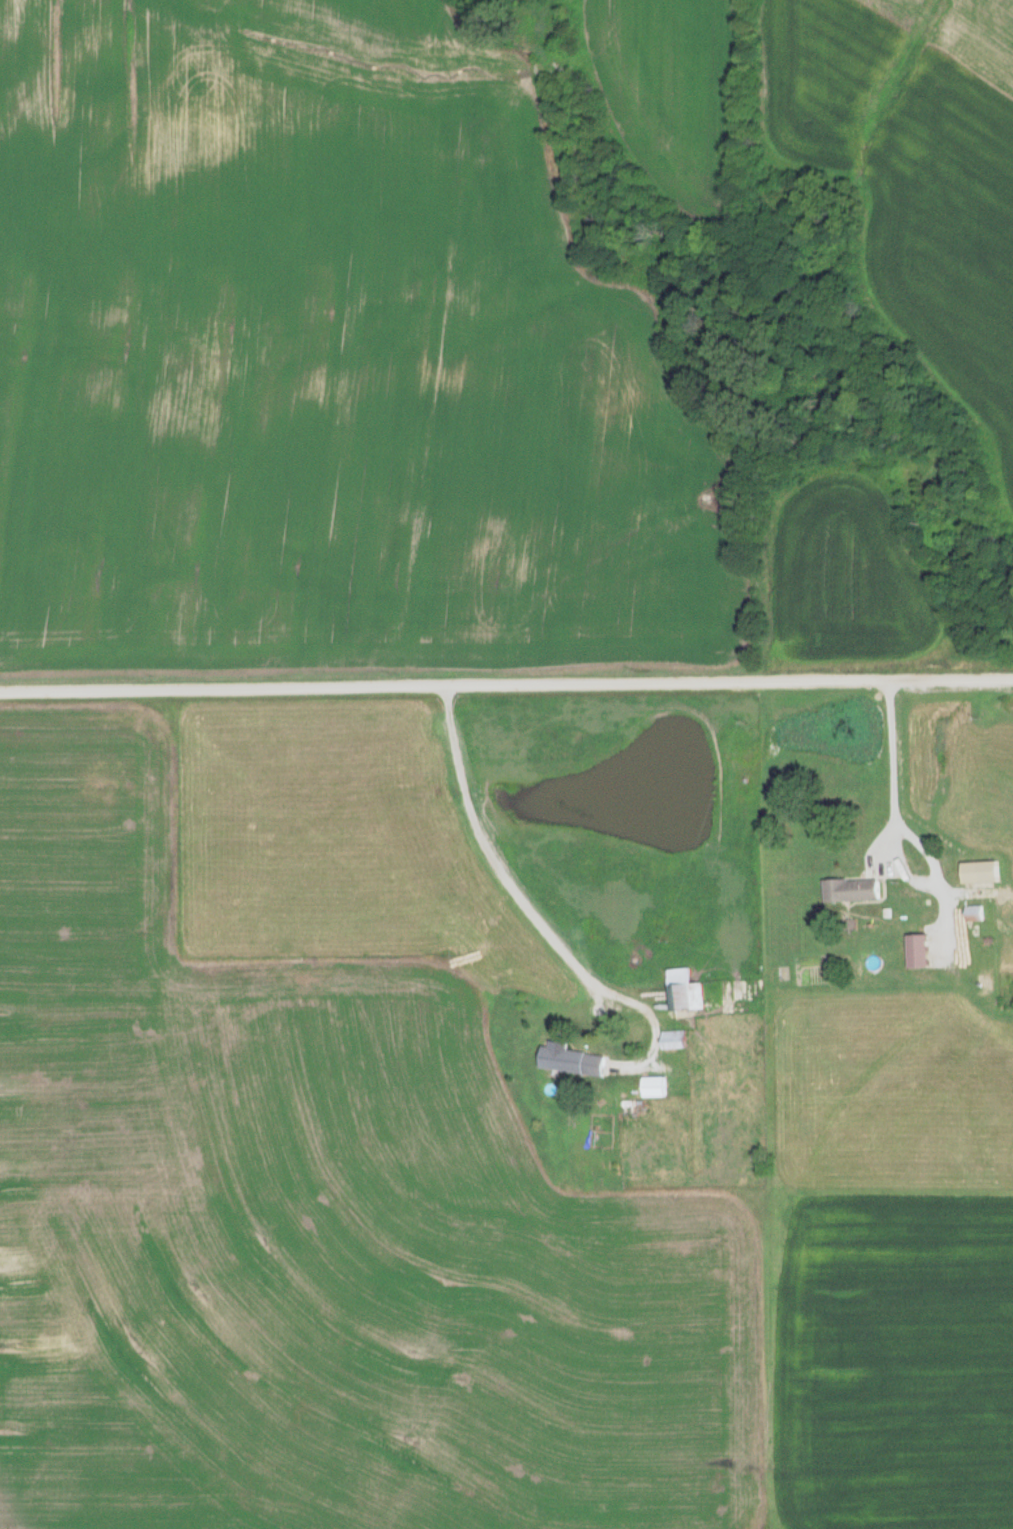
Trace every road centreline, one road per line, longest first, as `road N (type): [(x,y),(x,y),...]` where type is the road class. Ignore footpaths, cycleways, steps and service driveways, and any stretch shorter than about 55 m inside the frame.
road 1 (residential): [(0,690),(1012,674)]

